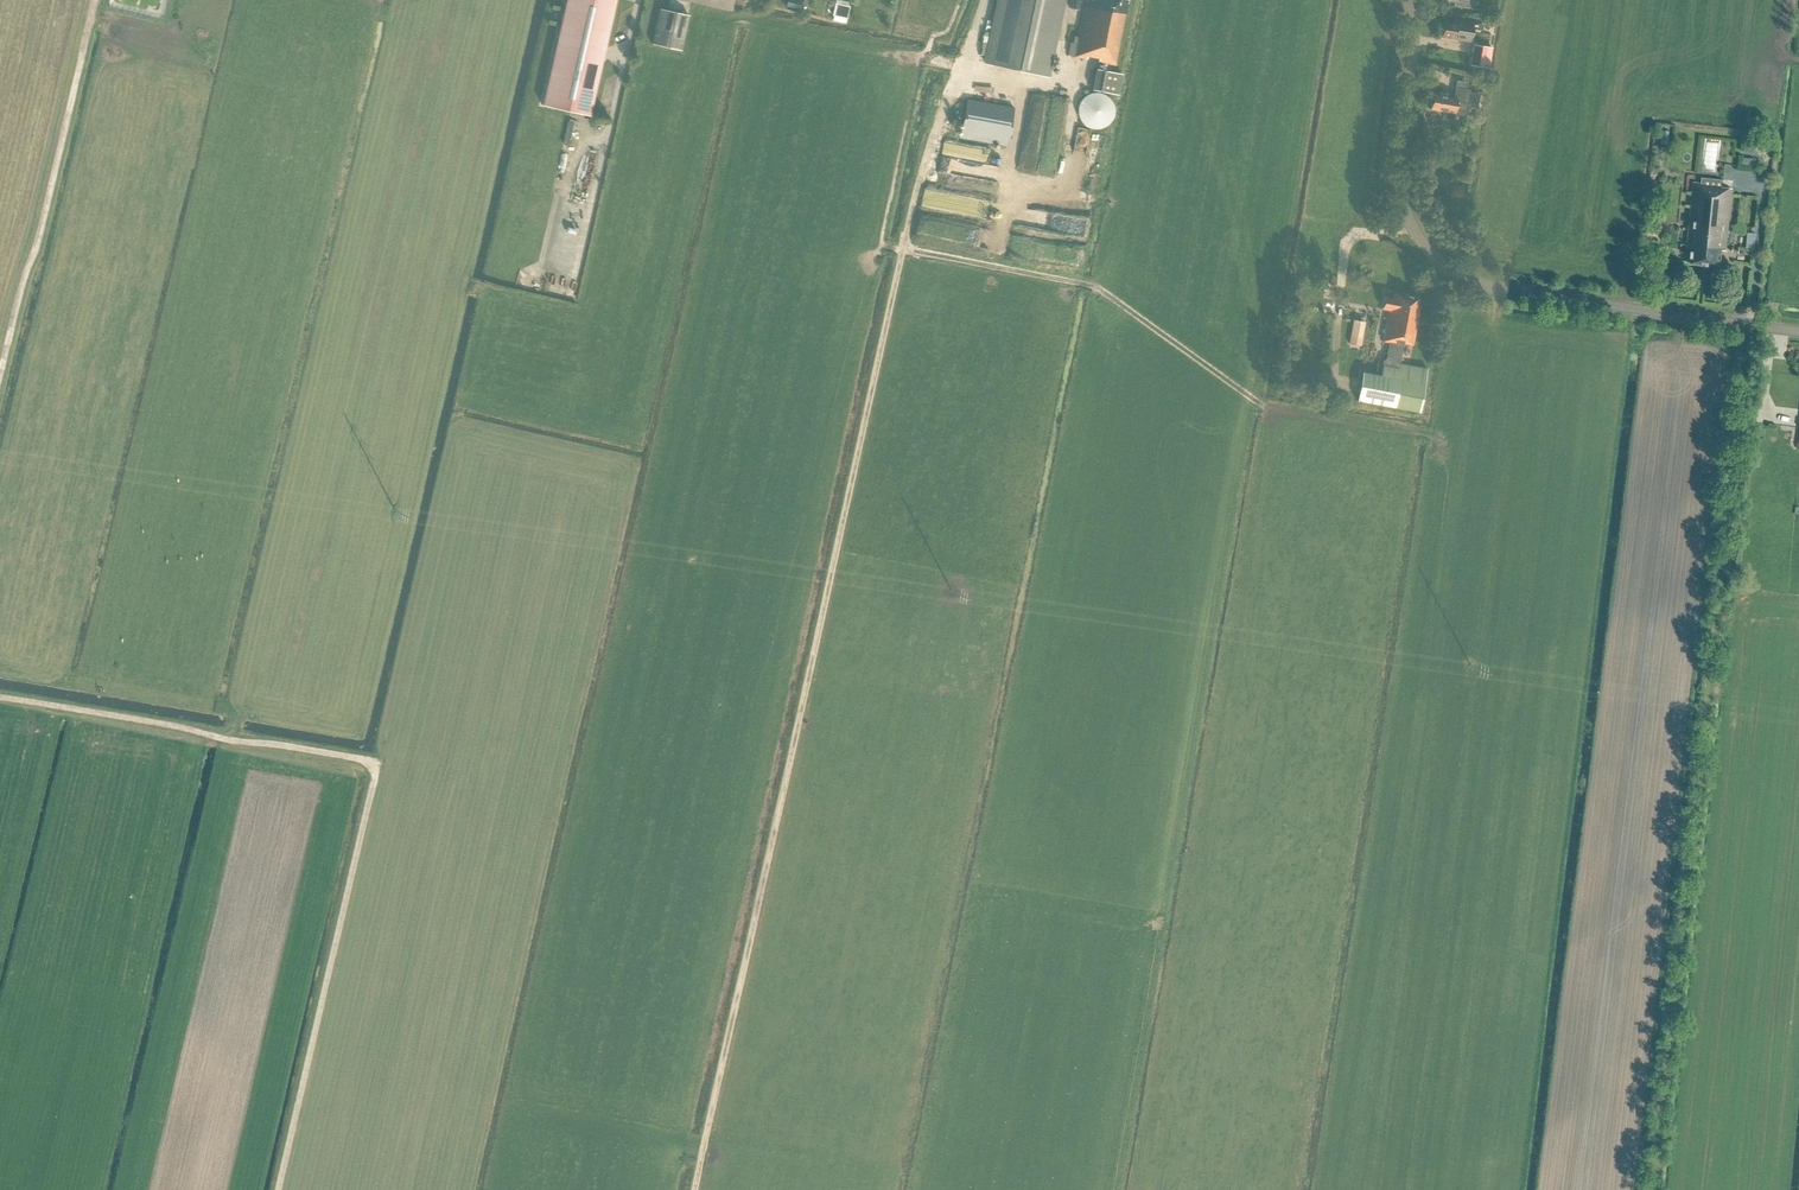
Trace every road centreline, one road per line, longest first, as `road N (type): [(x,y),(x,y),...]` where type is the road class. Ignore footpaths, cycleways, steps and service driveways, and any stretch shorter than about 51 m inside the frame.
road 1 (tertiary): [(1798,337),(1511,291),(1480,284),(1435,258),(1409,224),(1397,175),(1413,61),(1406,0)]
road 2 (track): [(1409,224),(1346,243),(1335,383)]

